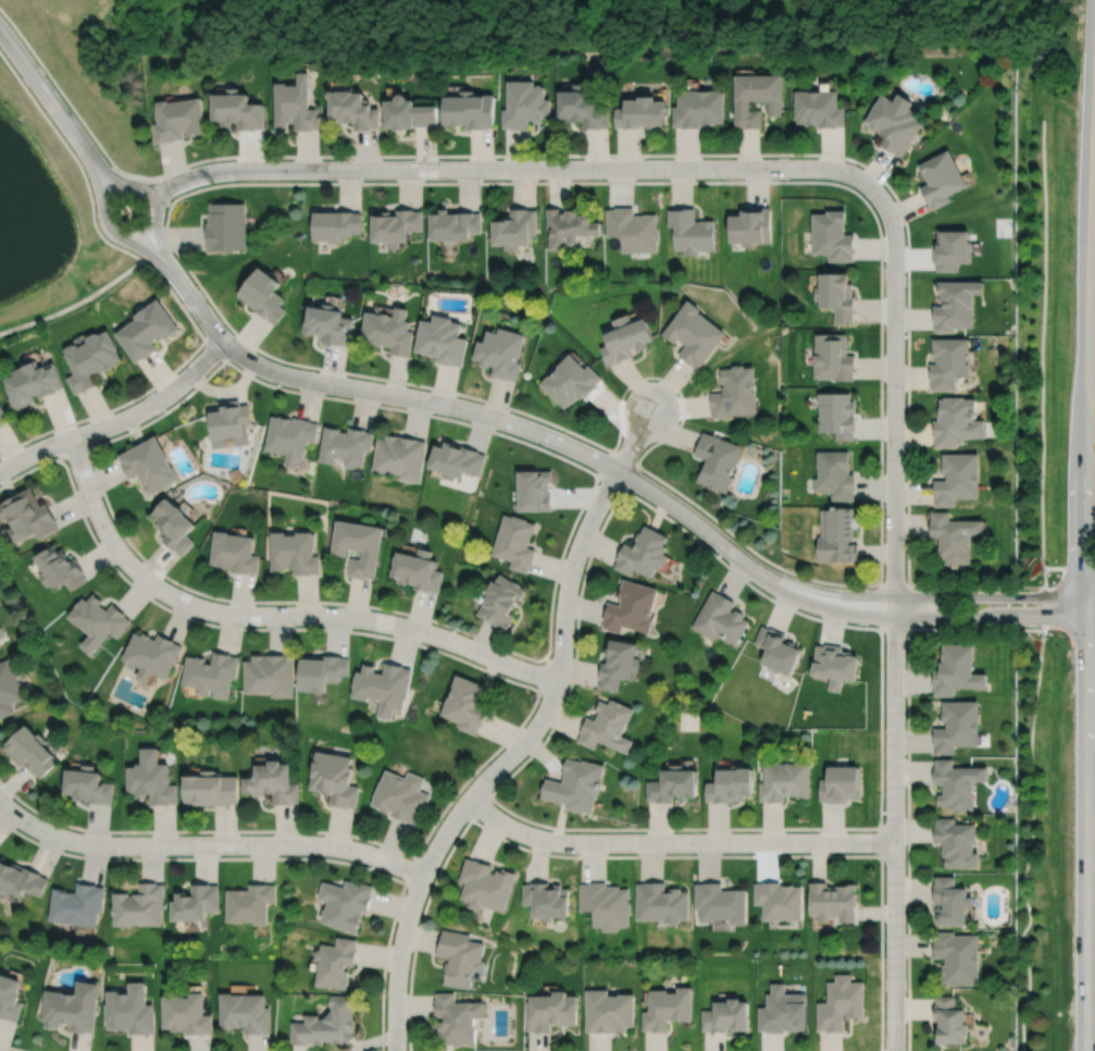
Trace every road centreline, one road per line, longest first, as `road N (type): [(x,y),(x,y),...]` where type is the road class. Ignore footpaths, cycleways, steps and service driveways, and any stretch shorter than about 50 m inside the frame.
road 1 (secondary): [(1092,184),(1088,1050)]
road 2 (residential): [(895,1050),(894,243),(876,194)]
road 3 (residential): [(895,608),(843,605),(781,585),(630,477),(527,429),(260,367),(217,333),(174,274)]
road 4 (residential): [(181,182),(225,171),(831,169),(876,194)]
road 5 (residential): [(619,471),(574,560),(561,670),(547,710),(458,814),(418,889),(398,967),(396,1050)]
road 6 (residential): [(559,680),(403,627),(226,614),(178,599),(117,552),(71,438)]
road 7 (residential): [(424,875),(313,843),(88,843),(42,830),(0,801)]
road 8 (residential): [(895,841),(563,842),(521,831),(470,800)]
road 9 (residential): [(225,341),(139,412),(0,471)]
road 10 (residential): [(1088,597),(941,596),(895,608)]
road 11 (residential): [(895,608),(941,619),(1088,620)]
road 12 (secondary): [(1094,17),(1092,184)]
road 13 (residential): [(104,215),(113,233),(135,238),(154,225),(157,207),(148,193),(128,186),(112,193),(104,215)]
road 14 (residential): [(87,154),(0,29)]

